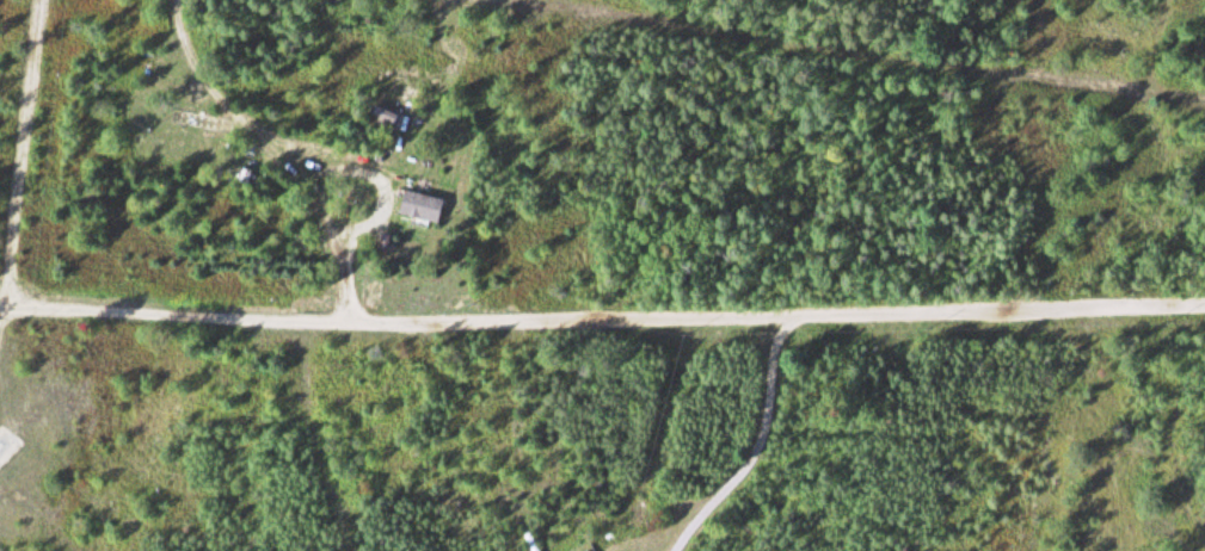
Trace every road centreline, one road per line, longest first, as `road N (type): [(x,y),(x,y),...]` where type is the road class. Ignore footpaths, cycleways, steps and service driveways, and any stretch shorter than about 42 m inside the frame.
road 1 (residential): [(1204,303),(568,318),(0,304)]
road 2 (track): [(503,0),(1204,100)]
road 3 (track): [(42,0),(7,304)]

